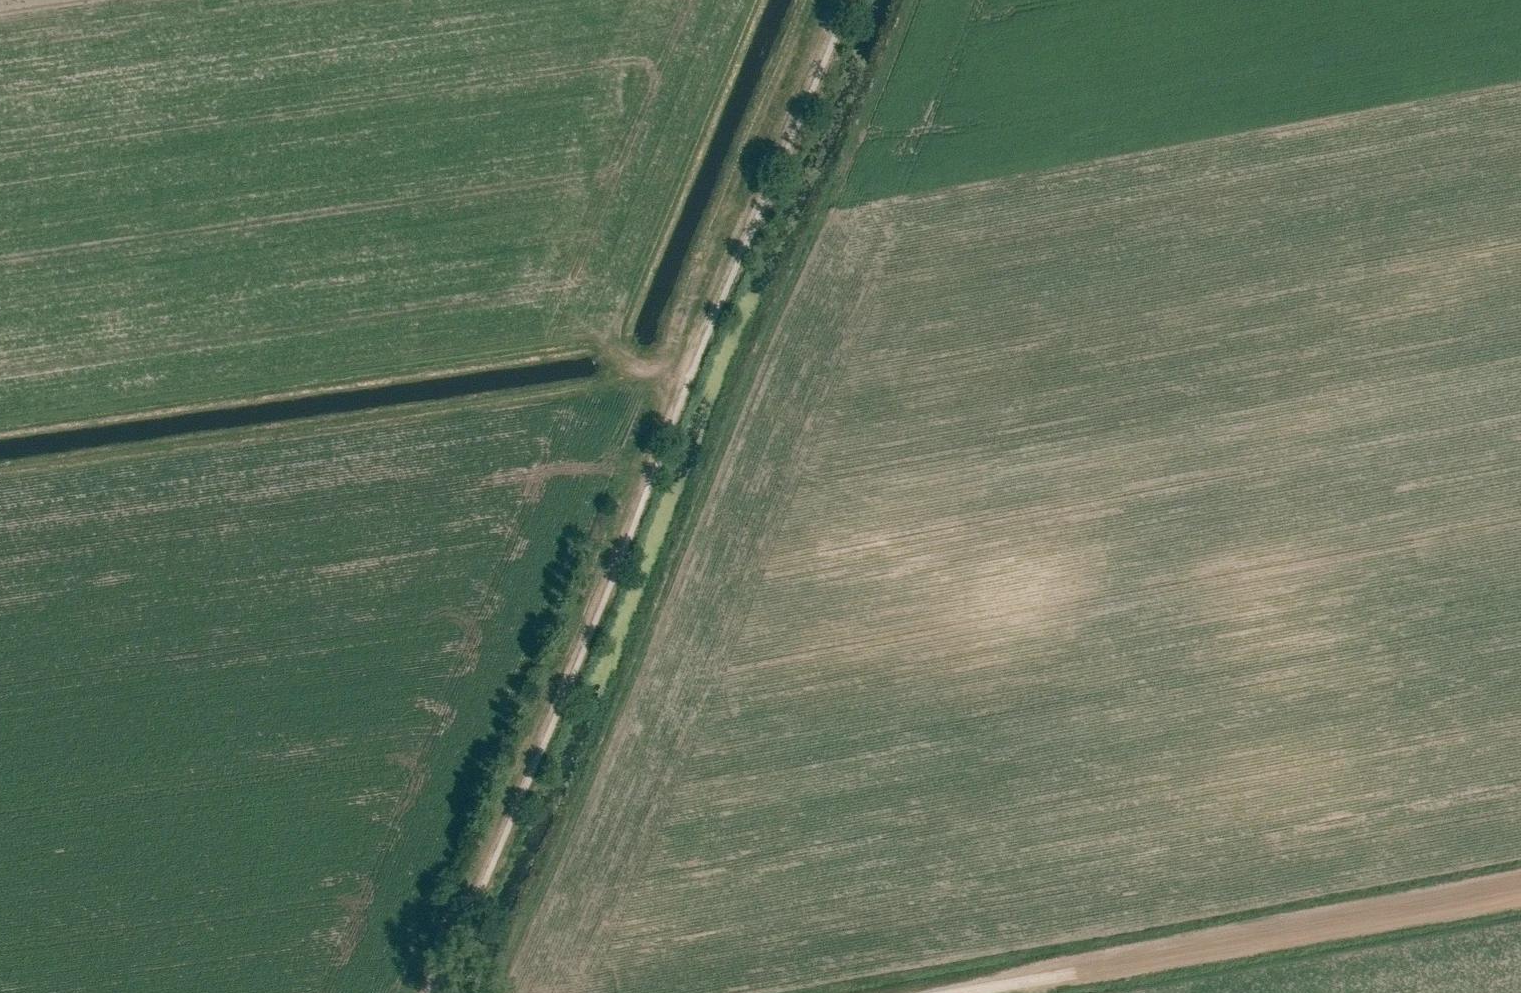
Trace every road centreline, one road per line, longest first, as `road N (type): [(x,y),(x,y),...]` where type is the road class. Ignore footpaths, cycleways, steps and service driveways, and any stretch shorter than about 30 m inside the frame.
road 1 (track): [(1520,886),(1073,966)]
road 2 (unclassified): [(938,992),(1073,966)]

